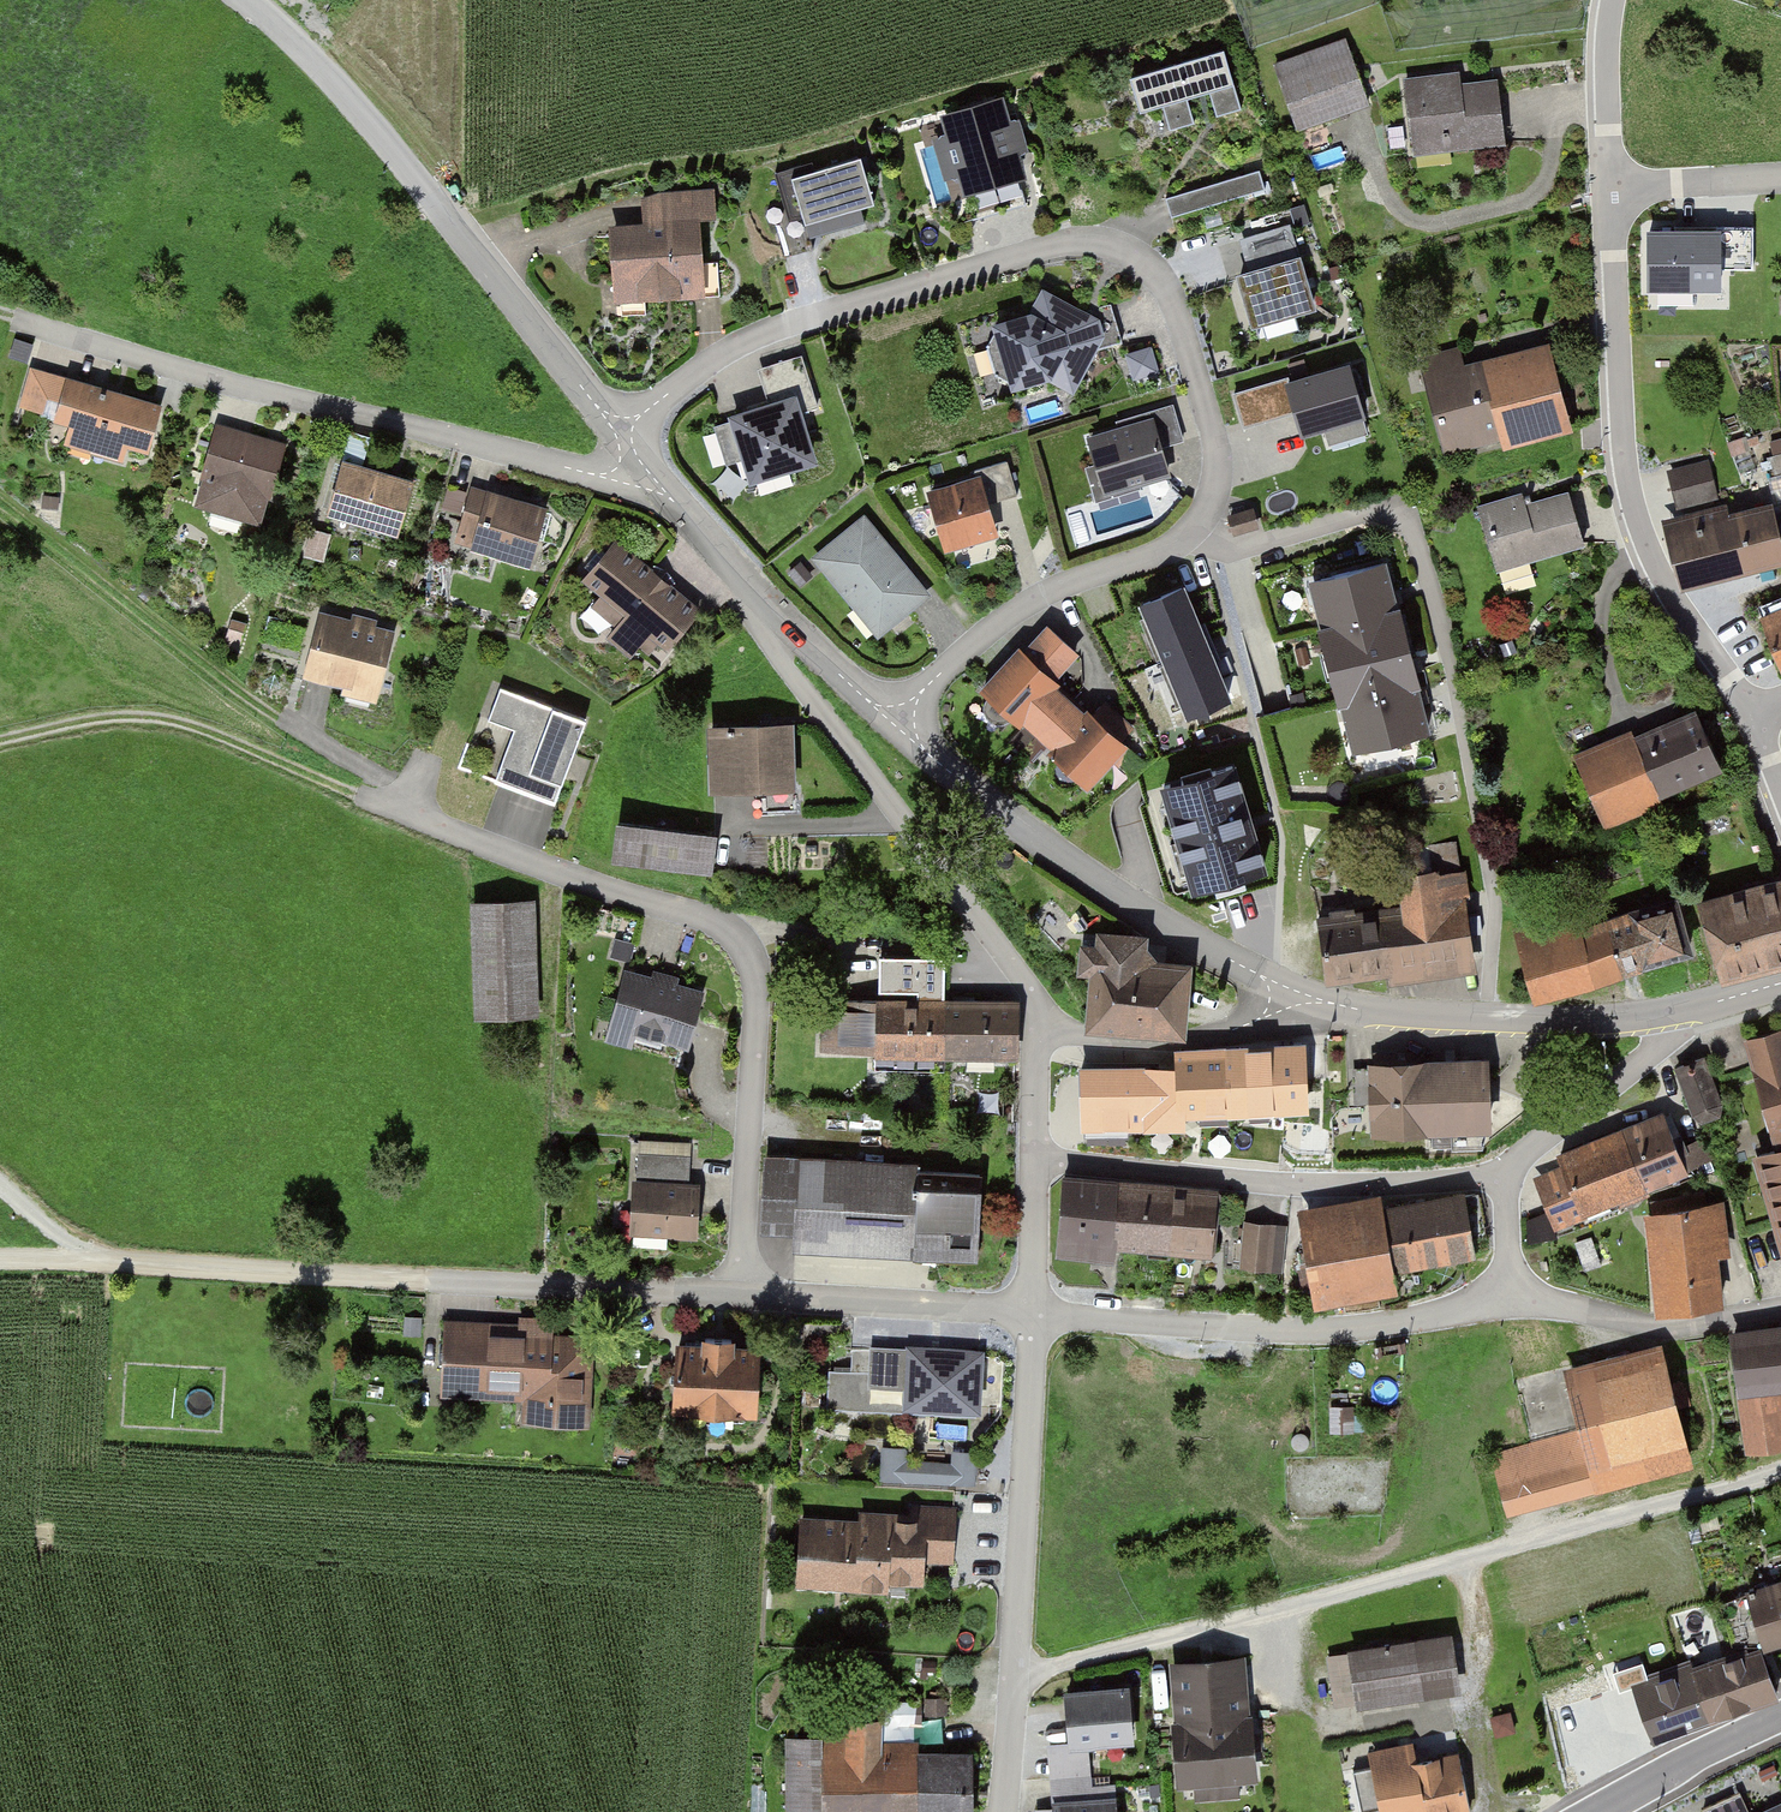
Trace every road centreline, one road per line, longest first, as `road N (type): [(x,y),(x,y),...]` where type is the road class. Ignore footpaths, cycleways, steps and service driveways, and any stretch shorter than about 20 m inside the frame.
road 1 (residential): [(618,433),(725,352),(774,329),(1065,244),(1106,243),(1159,274),(1176,299),(1216,442),(1218,472),(1204,526),(1171,549),(1043,595),(990,630),(894,715)]
road 2 (track): [(0,750),(139,721),(399,805),(0,480)]
road 3 (residential): [(1016,1677),(1780,1471)]
road 4 (residential): [(666,488),(56,335)]
road 5 (unclassified): [(244,0),(324,70),(618,433)]
road 6 (unclassified): [(894,715),(1115,896),(1354,1018)]
road 7 (unclassified): [(1745,709),(1654,572),(1633,521),(1617,430),(1609,190)]
road 8 (residential): [(777,627),(834,726),(1048,1038)]
road 9 (residential): [(1512,1303),(1305,1341),(1035,1317)]
road 10 (residential): [(1042,1160),(1309,1189),(1507,1175)]
road 11 (track): [(440,1273),(69,1248),(0,1257)]
road 12 (residential): [(716,920),(740,947),(746,976),(732,1293)]
road 13 (residential): [(1016,1677),(1035,1317)]
road 14 (residential): [(716,920),(399,805)]
road 15 (unclassified): [(1354,1018),(1665,1015)]
road 16 (residential): [(1048,1038),(1185,1045),(1354,1018)]
road 17 (residential): [(1035,1317),(732,1293)]
road 18 (residential): [(732,1293),(440,1273)]
road 19 (residential): [(1780,1309),(1645,1334),(1512,1303)]
road 20 (residential): [(1507,1175),(1666,1040),(1665,1015)]
road 21 (tertiary): [(1593,1811),(1780,1722)]
road 22 (unclassified): [(1609,190),(1604,73),(1610,0)]
road 23 (unclassified): [(666,488),(777,627)]
road 24 (residential): [(1609,190),(1780,180)]
road 25 (residential): [(1035,1317),(1042,1160)]
road 26 (unclassified): [(777,627),(894,715)]
road 27 (residential): [(1001,1811),(1016,1677)]
road 28 (residential): [(1512,1303),(1507,1175)]
road 29 (residential): [(1042,1160),(1048,1038)]
road 30 (unclassified): [(1665,1015),(1780,983)]

